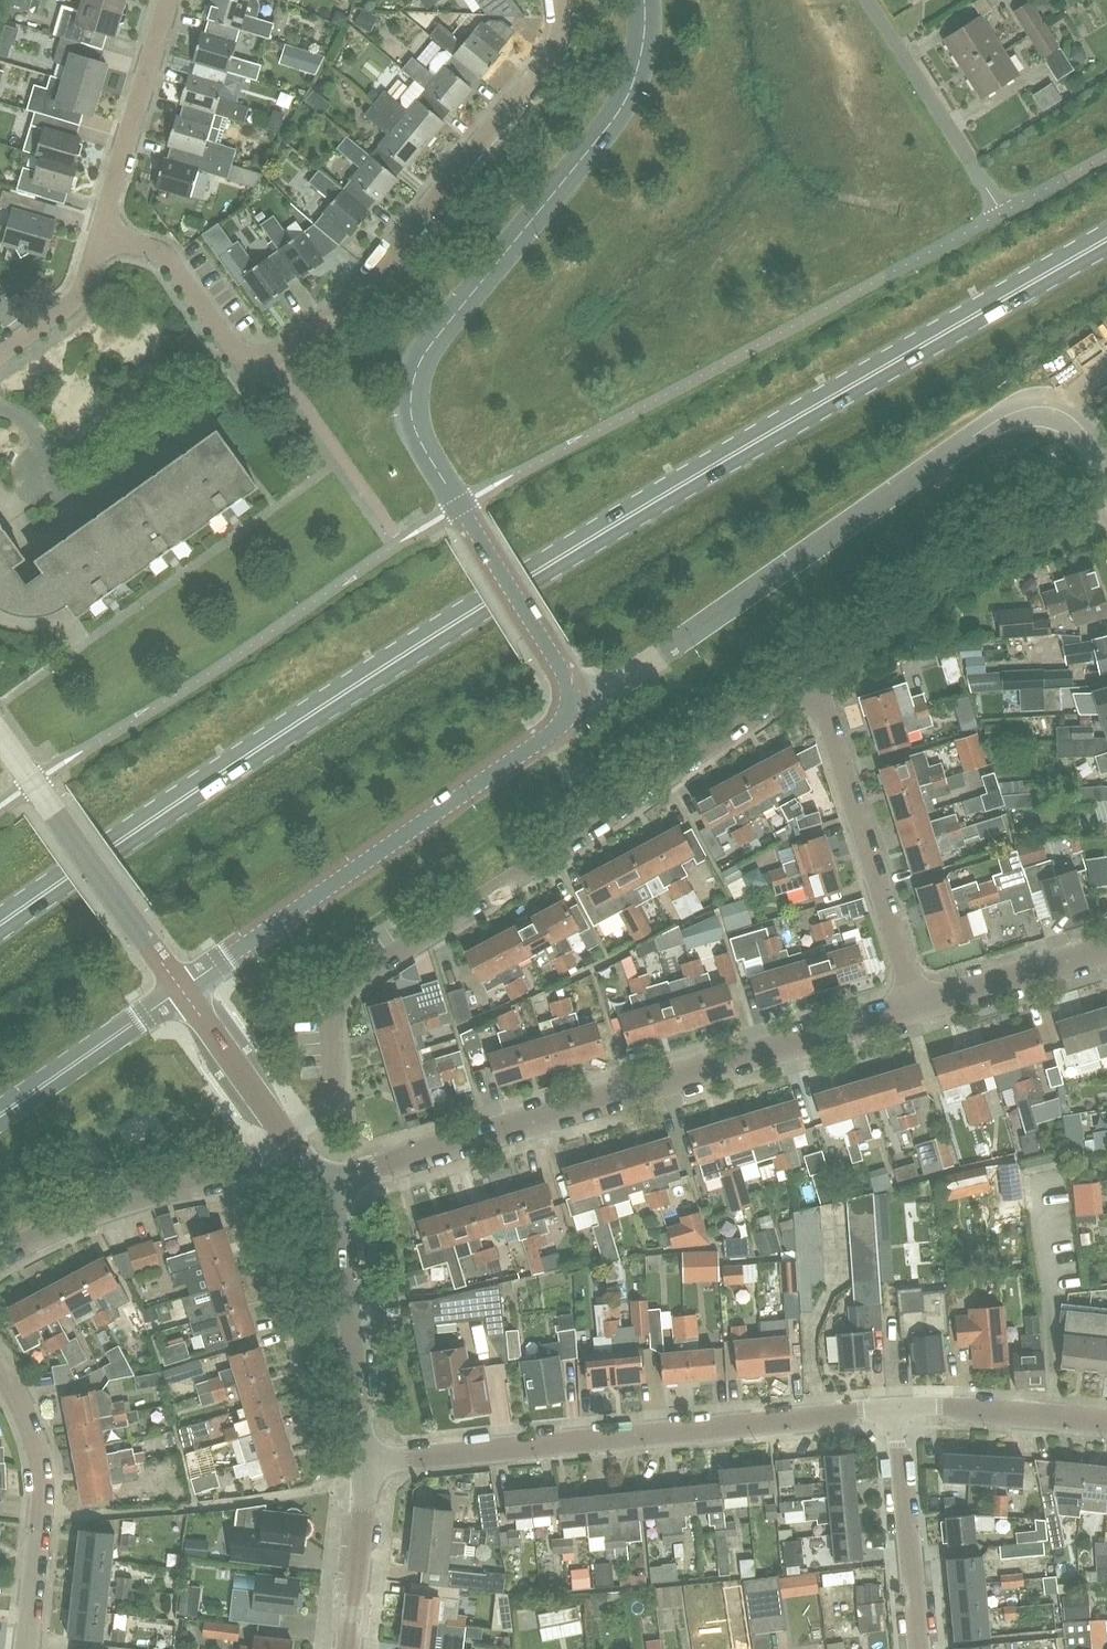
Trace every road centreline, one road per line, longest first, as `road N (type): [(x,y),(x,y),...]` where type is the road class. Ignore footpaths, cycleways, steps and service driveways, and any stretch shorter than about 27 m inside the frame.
road 1 (primary): [(0,925),(532,574),(1106,239)]
road 2 (tertiary): [(571,707),(565,670),(418,438),(409,413),(412,376),(433,340),(622,108),(640,61),(643,0)]
road 3 (residential): [(288,1135),(328,1104),(336,1084),(332,1019),(350,984),(600,824),(776,697),(811,694)]
road 4 (residential): [(101,235),(157,251),(241,360),(274,360),(349,305),(551,57),(561,0)]
road 5 (residential): [(571,707),(625,684),(992,426),(1031,412),(1072,420),(1106,468)]
road 6 (residential): [(324,1184),(916,1007)]
road 7 (residential): [(896,1409),(366,1463)]
road 8 (tertiary): [(181,986),(542,742),(571,707)]
road 9 (residential): [(916,1007),(823,703),(811,694)]
road 10 (residential): [(0,1255),(121,1202),(228,1173),(288,1135)]
road 11 (residential): [(181,986),(0,738)]
road 12 (tertiary): [(366,1463),(345,1253),(324,1184)]
road 13 (residential): [(25,1648),(41,1518),(39,1461),(0,1376)]
road 14 (residential): [(867,0),(1003,212)]
road 15 (residential): [(101,235),(168,0)]
road 16 (residential): [(919,1648),(896,1409)]
road 17 (tertiary): [(0,1113),(181,986)]
road 18 (residential): [(1106,1423),(896,1409)]
road 19 (residential): [(916,1007),(1106,951)]
road 20 (tertiary): [(348,1648),(366,1463)]
road 21 (tertiary): [(288,1135),(181,986)]
road 22 (residential): [(0,355),(73,303),(101,235)]

